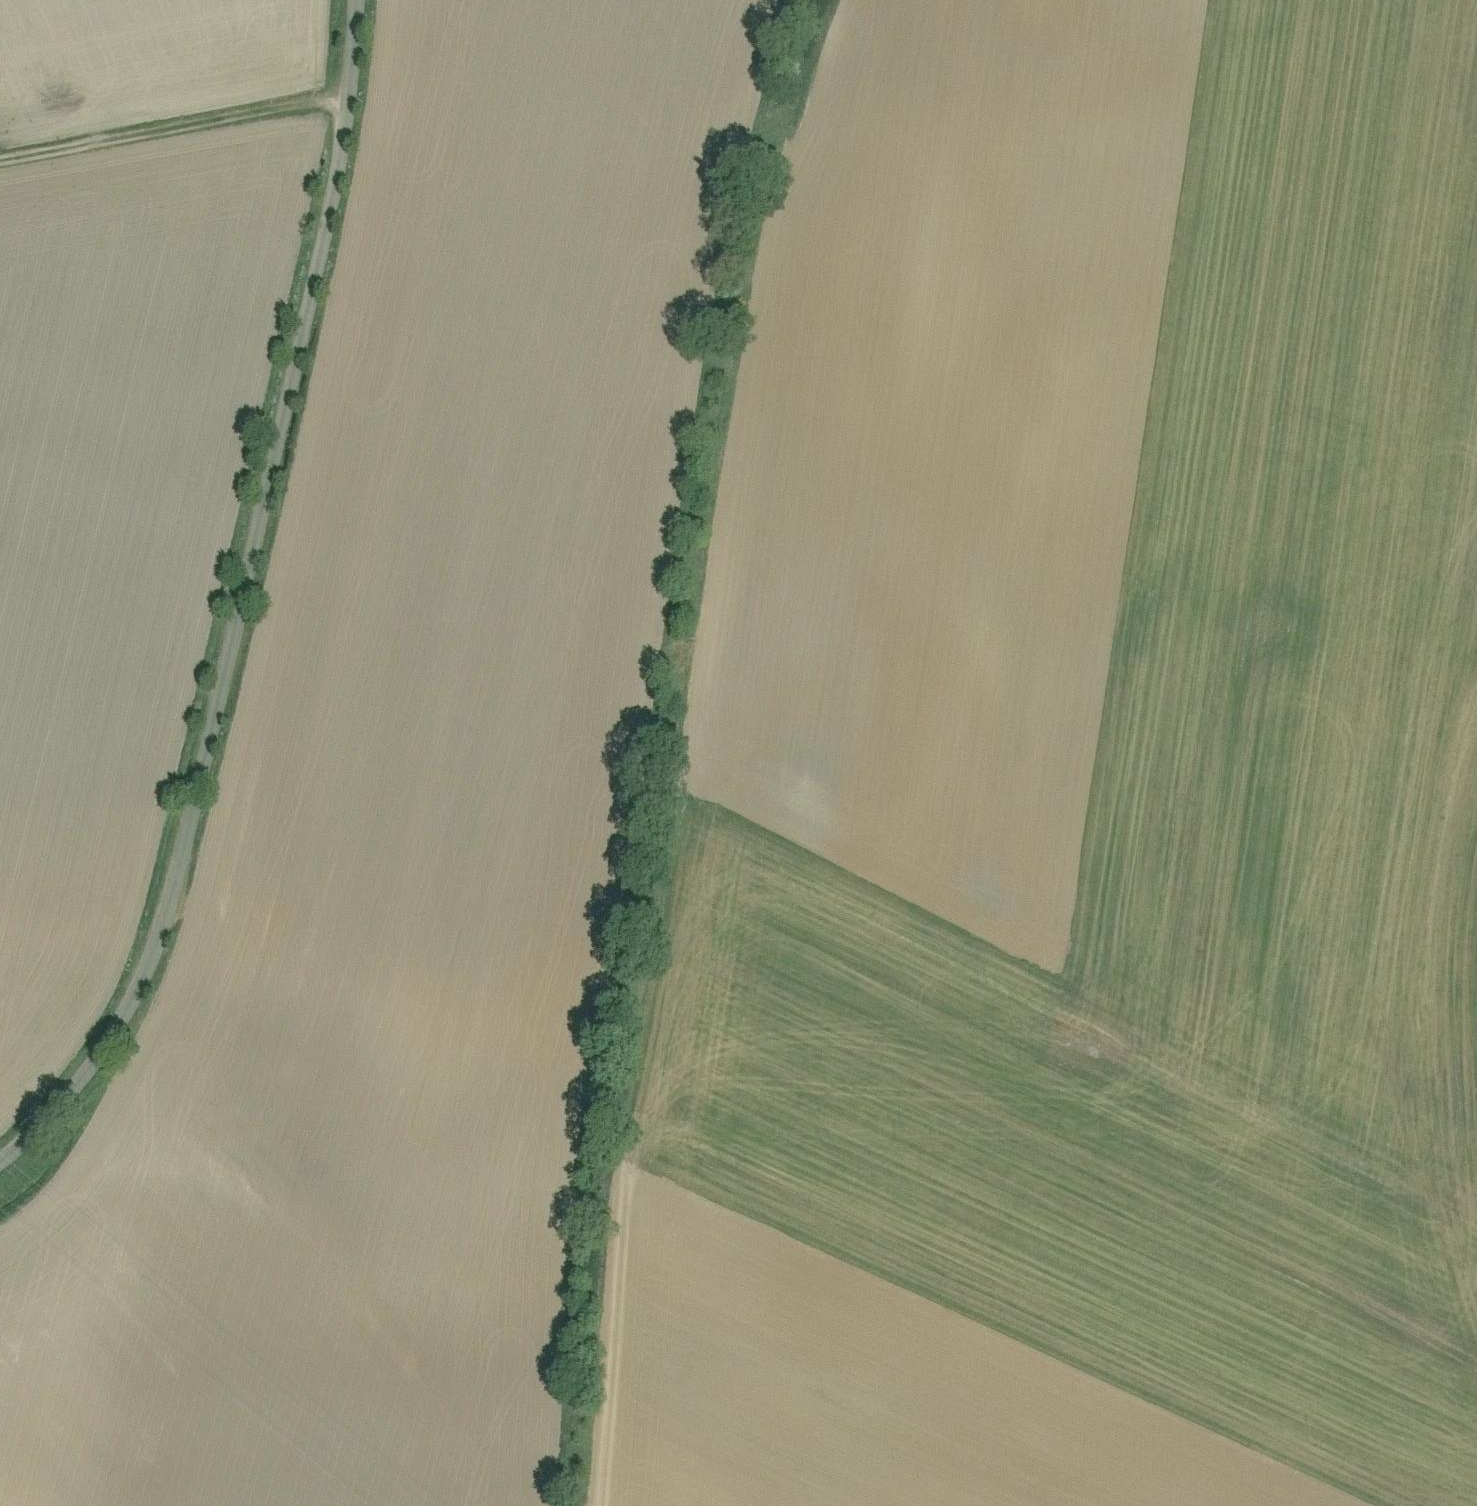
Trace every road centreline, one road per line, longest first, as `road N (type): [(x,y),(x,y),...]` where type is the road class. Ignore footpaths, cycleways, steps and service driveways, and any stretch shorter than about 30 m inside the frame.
road 1 (unclassified): [(350,0),(344,167),(164,937),(97,1069),(0,1169)]
road 2 (track): [(0,156),(346,99)]

